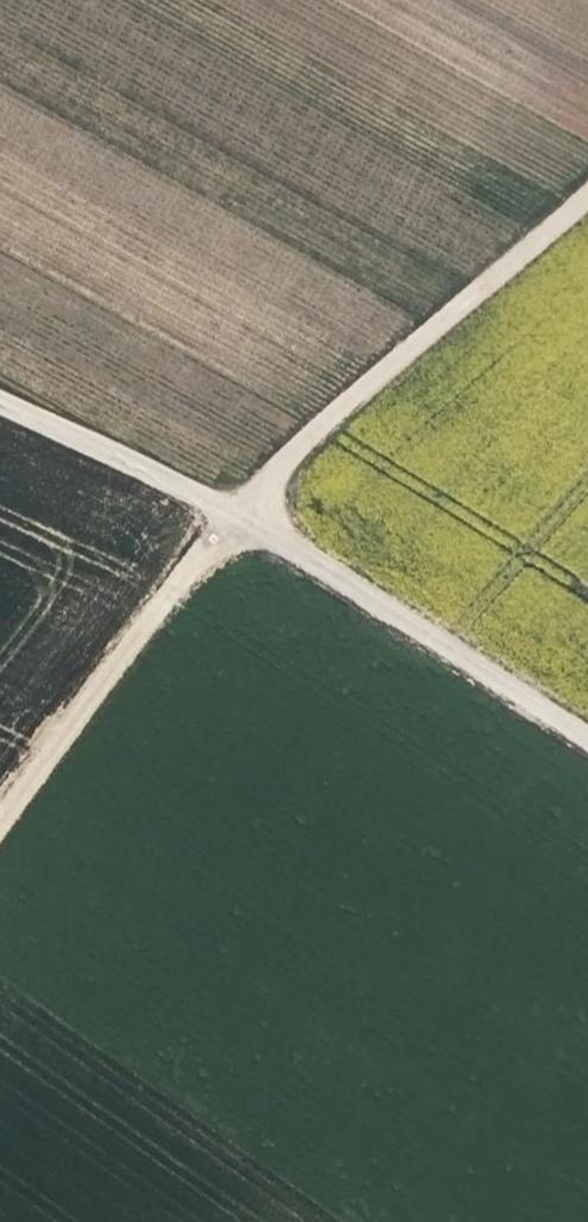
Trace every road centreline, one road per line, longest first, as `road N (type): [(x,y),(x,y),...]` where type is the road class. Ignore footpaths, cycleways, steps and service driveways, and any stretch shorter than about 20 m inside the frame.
road 1 (track): [(587,180),(231,510),(0,812)]
road 2 (track): [(0,401),(231,510),(587,740)]

